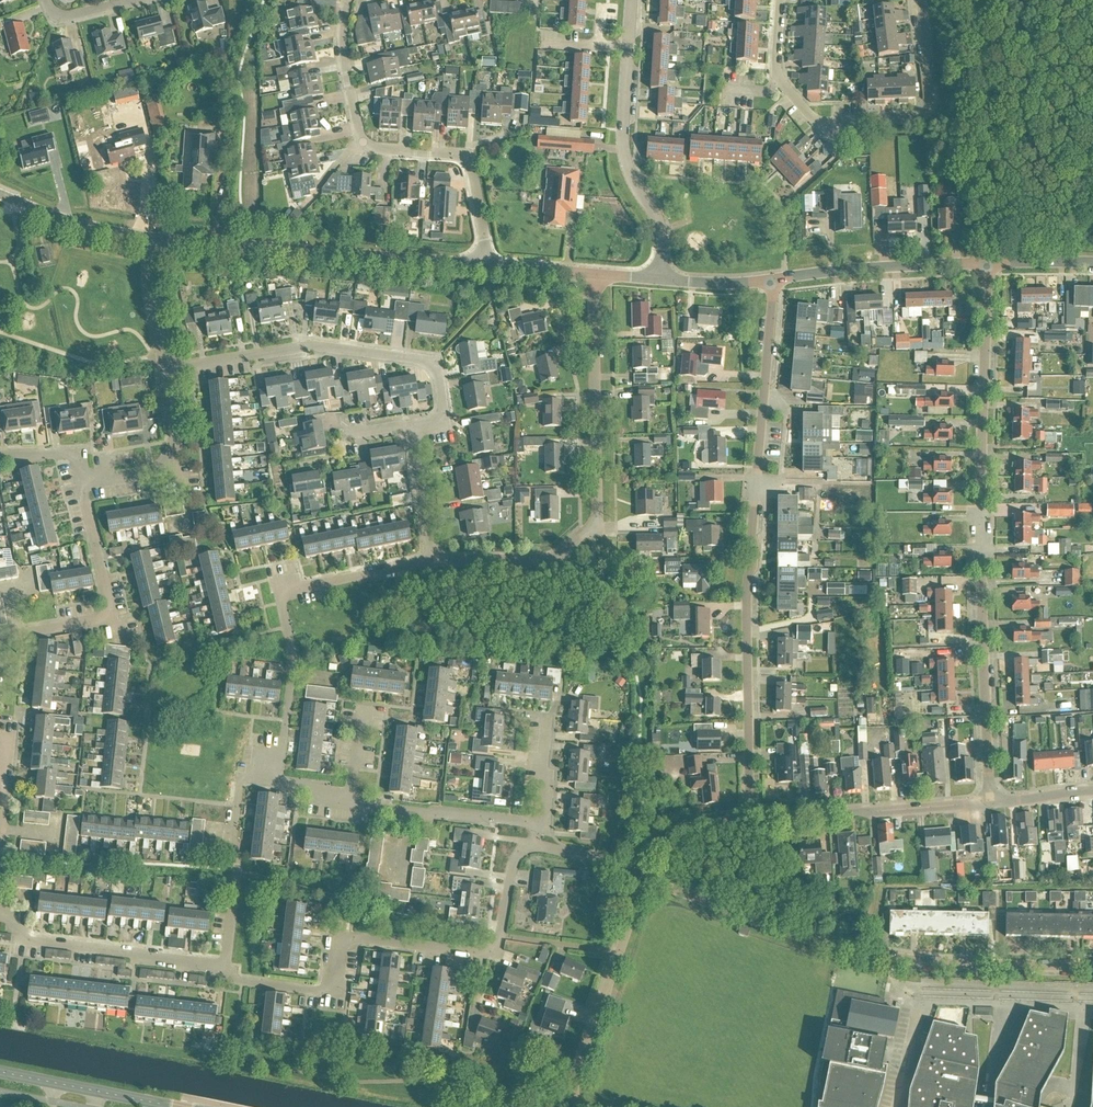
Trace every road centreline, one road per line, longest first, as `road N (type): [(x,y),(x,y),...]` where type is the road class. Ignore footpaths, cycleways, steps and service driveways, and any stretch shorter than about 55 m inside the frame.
road 1 (residential): [(1092,968),(884,957),(785,934),(650,887),(638,898),(573,1083),(576,1103)]
road 2 (residential): [(752,823),(747,590),(772,282)]
road 3 (residential): [(991,802),(987,264)]
road 4 (residential): [(433,561),(546,562),(595,524),(595,275)]
road 5 (residential): [(919,0),(937,115),(821,129),(776,81),(781,0)]
road 6 (residential): [(347,0),(342,47),(362,149),(467,155),(490,266)]
road 7 (residential): [(409,427),(446,421),(439,376),(423,361),(318,347),(165,371)]
road 8 (residential): [(277,782),(293,673),(282,595),(433,561)]
road 9 (residential): [(151,239),(490,266)]
road 10 (residential): [(487,956),(340,937),(334,993),(241,982),(225,964)]
road 11 (residential): [(631,0),(623,161),(660,233),(660,280)]
road 12 (residential): [(0,645),(14,635),(112,618),(81,483)]
road 13 (residential): [(752,823),(991,802)]
road 14 (residential): [(225,964),(33,940),(0,911)]
road 15 (residential): [(277,782),(248,778),(241,788),(225,964)]
road 16 (residential): [(772,282),(987,264)]
road 17 (residential): [(539,823),(351,805)]
road 18 (residential): [(81,483),(152,473),(167,460),(176,441),(165,371)]
road 19 (tertiary): [(171,1106),(0,1072)]
road 20 (residential): [(151,239),(75,226),(0,195)]
road 21 (residential): [(433,561),(409,427)]
road 22 (residential): [(629,869),(694,831),(752,823)]
road 23 (residential): [(165,371),(151,239)]
road 24 (residential): [(487,956),(498,957),(512,868),(533,845)]

